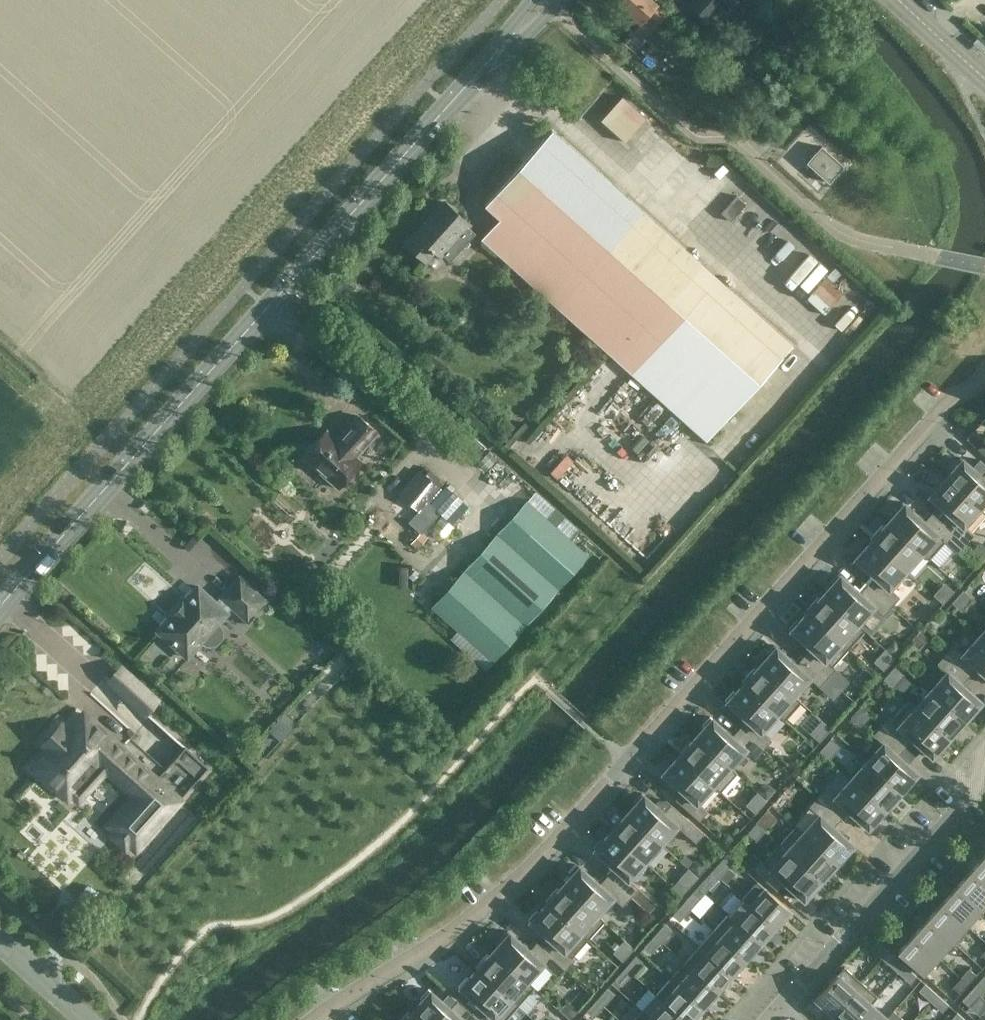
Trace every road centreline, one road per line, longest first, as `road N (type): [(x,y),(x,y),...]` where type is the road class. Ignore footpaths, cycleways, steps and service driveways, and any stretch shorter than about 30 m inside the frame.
road 1 (residential): [(312,1019),(515,882),(936,415),(984,374)]
road 2 (tertiary): [(0,608),(545,0)]
road 3 (residential): [(778,1009),(978,790),(984,749)]

